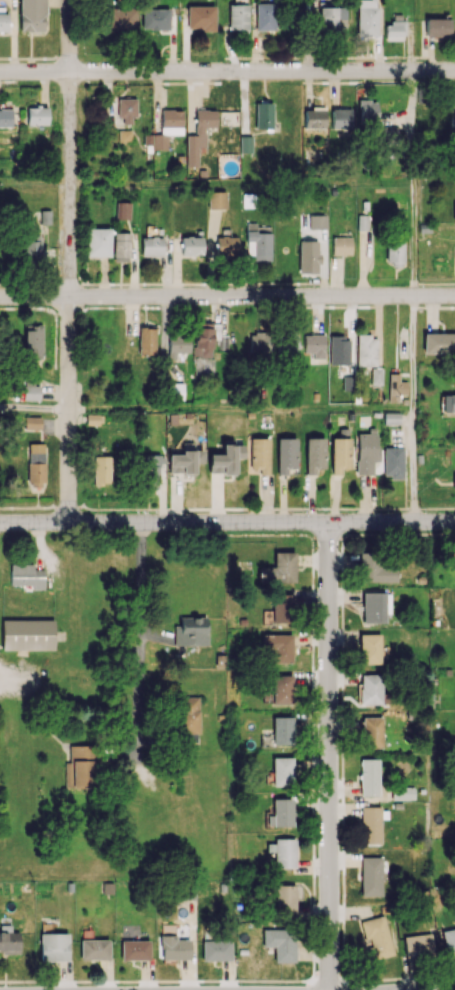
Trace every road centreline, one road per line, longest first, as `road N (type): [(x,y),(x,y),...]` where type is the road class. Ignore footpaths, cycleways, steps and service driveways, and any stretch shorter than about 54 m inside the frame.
road 1 (residential): [(69,0),(69,523)]
road 2 (residential): [(329,523),(333,989)]
road 3 (residential): [(454,295),(0,296)]
road 4 (residential): [(454,70),(0,71)]
road 5 (tertiary): [(454,523),(0,523)]

